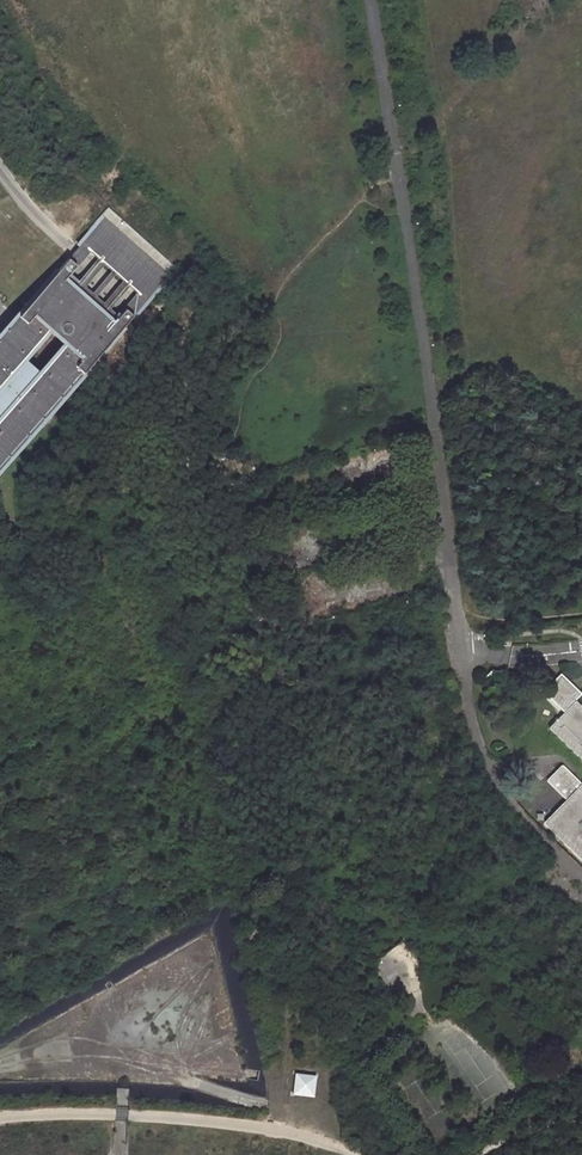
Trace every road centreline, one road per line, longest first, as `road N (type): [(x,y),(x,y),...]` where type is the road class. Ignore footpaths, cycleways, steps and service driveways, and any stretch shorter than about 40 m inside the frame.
road 1 (unclassified): [(371,0),(427,361),(467,705),(509,805),(581,882)]

